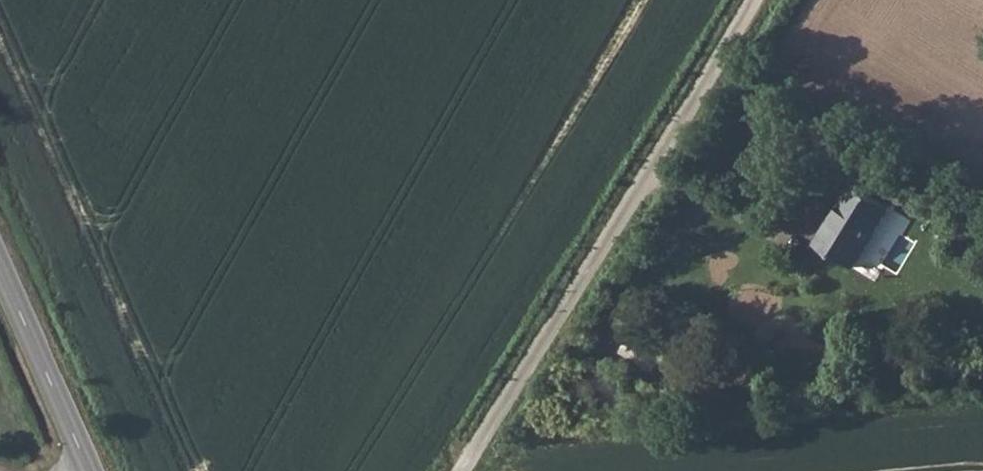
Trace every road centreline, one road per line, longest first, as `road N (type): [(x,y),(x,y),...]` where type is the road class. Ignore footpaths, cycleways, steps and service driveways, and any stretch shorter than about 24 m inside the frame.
road 1 (unclassified): [(462,470),(752,0)]
road 2 (tertiary): [(89,470),(0,271)]

